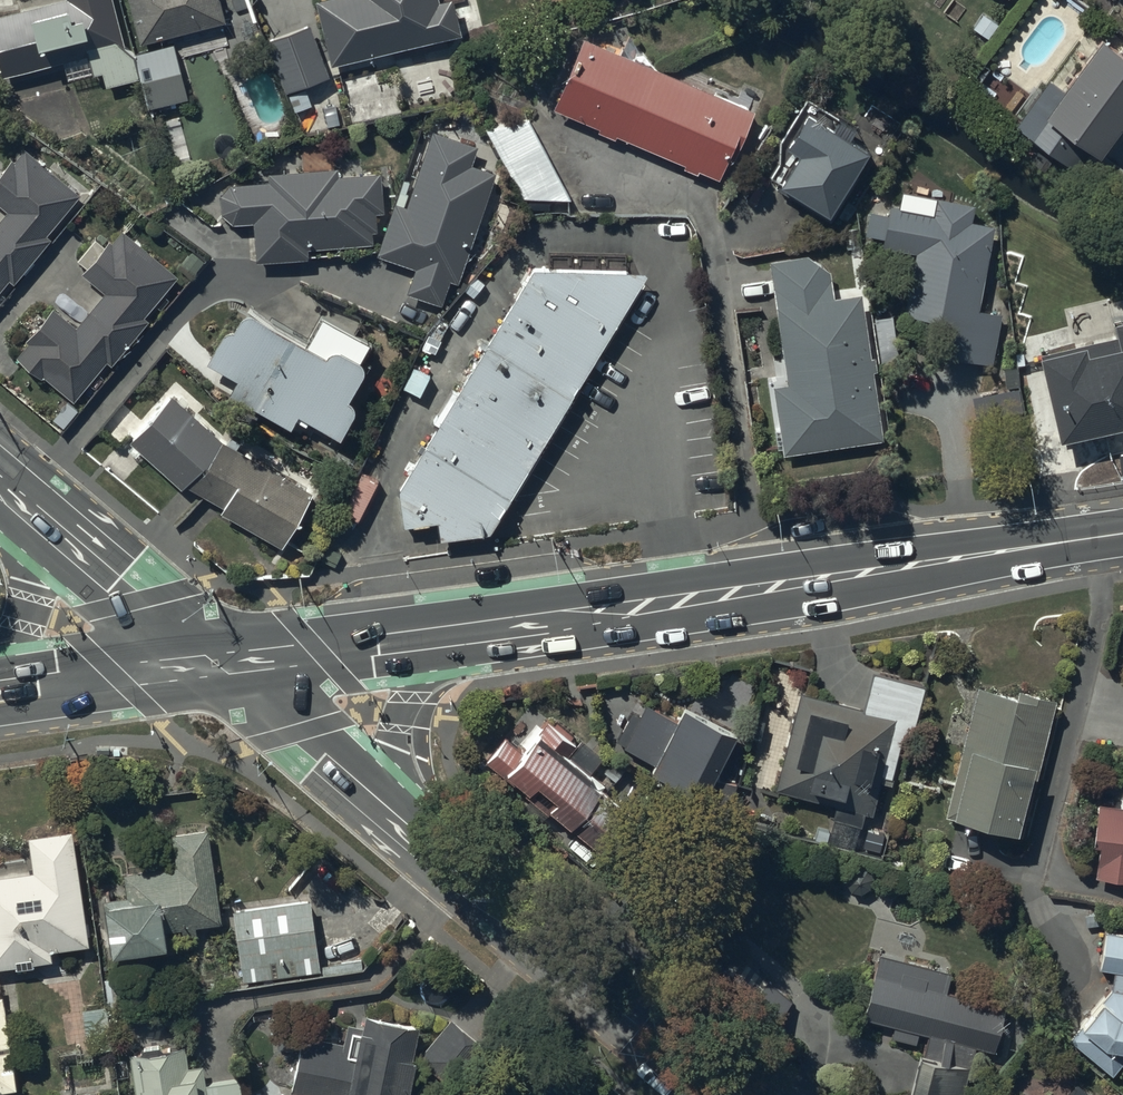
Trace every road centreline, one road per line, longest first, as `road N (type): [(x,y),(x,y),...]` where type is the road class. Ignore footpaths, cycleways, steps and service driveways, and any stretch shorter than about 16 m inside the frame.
road 1 (secondary): [(1122,533),(444,632)]
road 2 (unclassified): [(391,813),(722,1094)]
road 3 (secondary): [(215,663),(34,511)]
road 4 (unclassified): [(215,663),(391,813)]
road 5 (secondary): [(444,632),(215,663)]
road 6 (secondary): [(215,663),(0,696)]
road 7 (secondary): [(444,632),(402,715),(391,813)]
road 8 (secondary): [(0,672),(34,612),(42,560),(34,511)]

